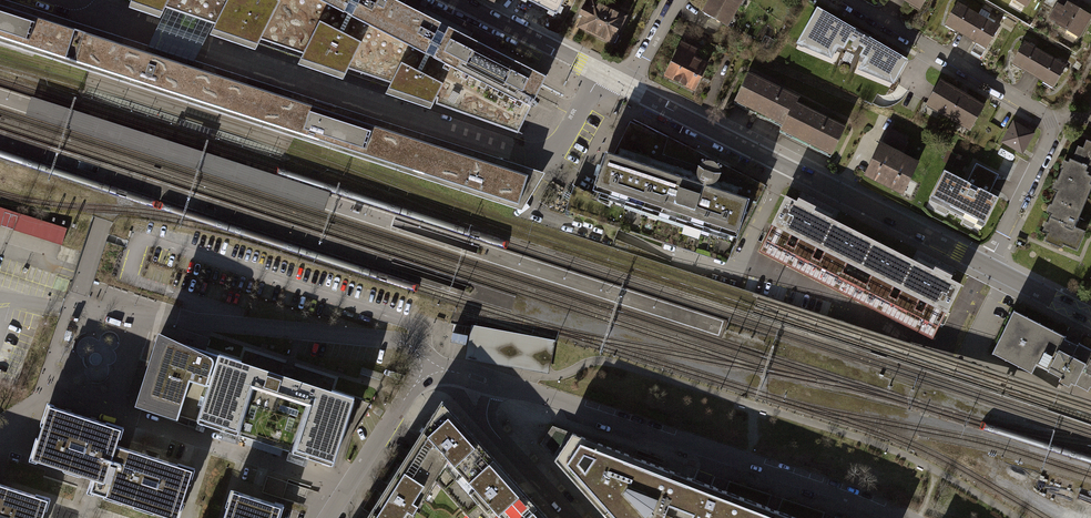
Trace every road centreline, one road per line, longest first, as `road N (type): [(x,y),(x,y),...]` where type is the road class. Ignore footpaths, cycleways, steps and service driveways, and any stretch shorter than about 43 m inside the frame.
road 1 (residential): [(84,0),(121,23),(539,160),(559,146),(599,76)]
road 2 (residential): [(498,385),(899,517)]
road 3 (tertiary): [(985,267),(627,91)]
road 4 (residential): [(847,0),(1049,119),(1050,137),(985,267)]
road 5 (residential): [(427,372),(397,341),(75,307),(72,318)]
road 6 (residential): [(0,418),(45,392),(348,488)]
road 7 (tertiary): [(599,76),(456,0)]
road 8 (residential): [(348,488),(427,372)]

